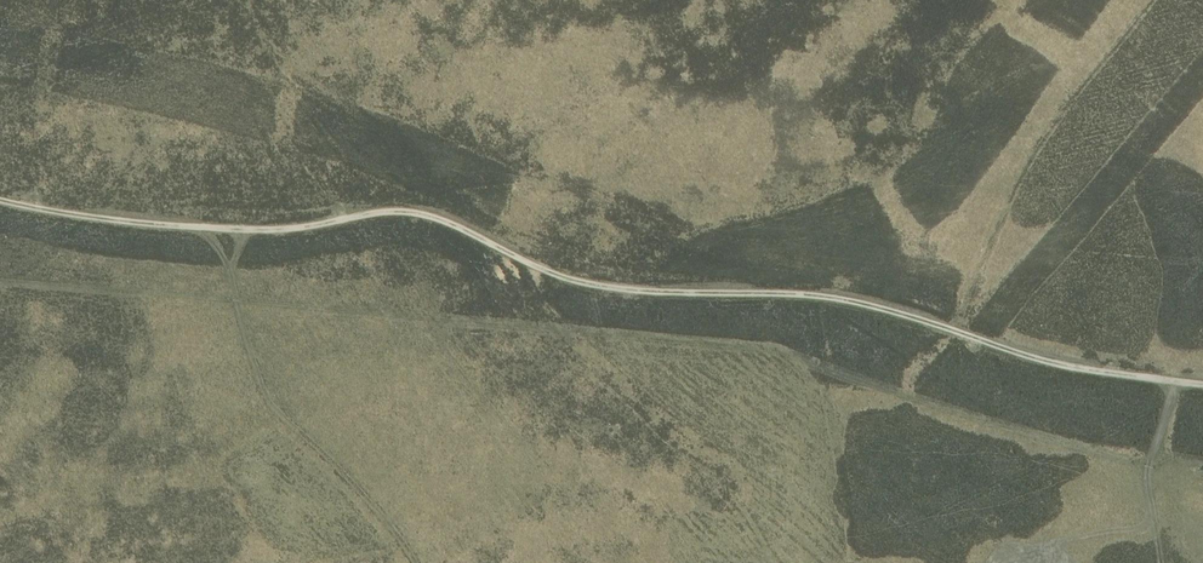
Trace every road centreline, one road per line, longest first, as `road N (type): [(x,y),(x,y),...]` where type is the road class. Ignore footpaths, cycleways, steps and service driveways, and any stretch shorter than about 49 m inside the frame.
road 1 (track): [(1202,385),(1056,365),(909,317),(818,300),(620,291),(554,277),(405,208),(249,231),(135,222),(0,198)]

